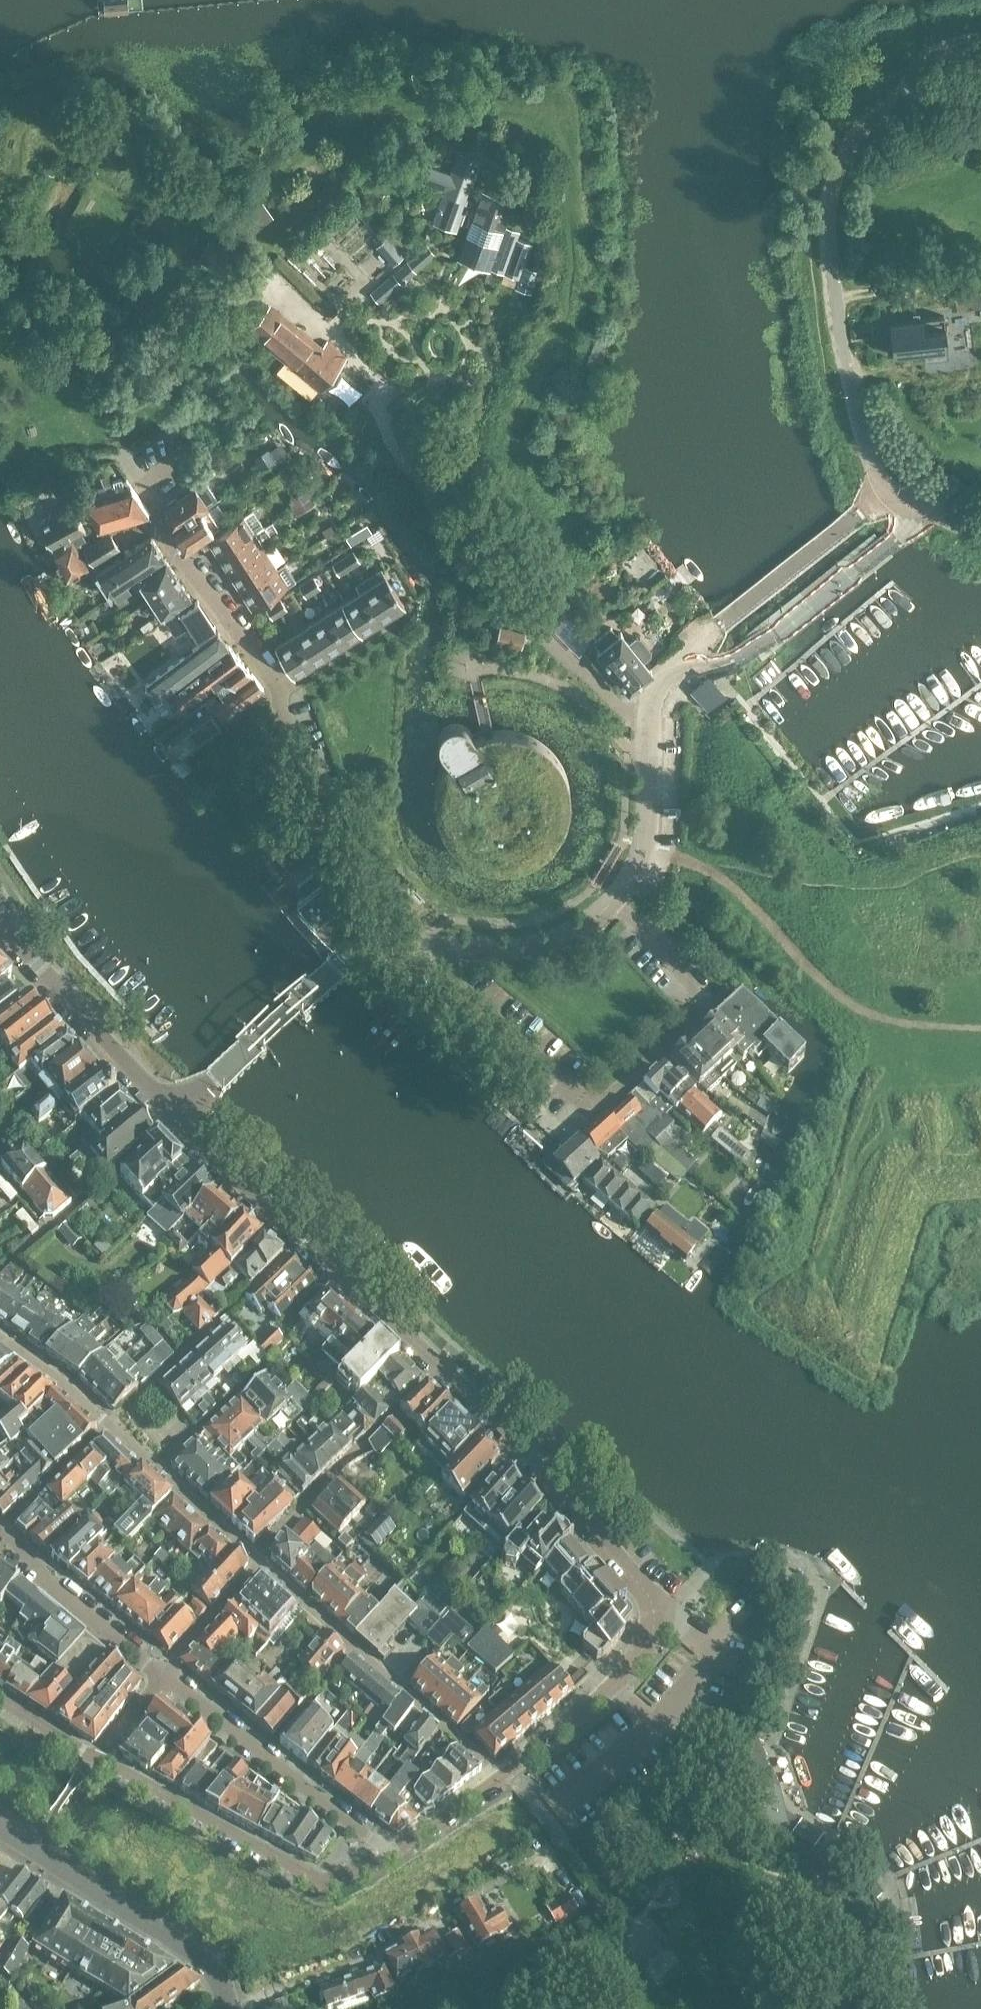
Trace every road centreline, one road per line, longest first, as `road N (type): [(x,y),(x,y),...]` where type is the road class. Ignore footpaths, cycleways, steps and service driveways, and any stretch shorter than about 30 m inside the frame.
road 1 (residential): [(499,1777),(617,1687),(653,1633),(654,1602),(539,1473),(235,1189),(173,1119)]
road 2 (residential): [(429,949),(430,962),(595,1108),(710,1006),(613,901)]
road 3 (unclassified): [(884,490),(849,382),(830,201),(860,134),(907,102),(980,80)]
road 4 (residential): [(650,720),(621,707),(566,656),(377,435)]
road 5 (residential): [(0,1343),(254,1557)]
road 6 (residential): [(499,1777),(254,1557)]
road 7 (residential): [(96,1762),(275,1863),(324,1881),(383,1852)]
road 8 (tertiary): [(226,2008),(225,1984),(208,1961),(0,1829)]
road 9 (residential): [(280,694),(174,554),(153,500),(122,452)]
road 10 (unclassified): [(906,499),(878,547),(732,660),(683,654)]
road 11 (residential): [(160,1678),(383,1852)]
road 12 (residential): [(380,947),(364,903),(335,862),(280,694)]
road 13 (unclassified): [(173,1119),(337,970),(380,947)]
road 14 (unclassified): [(683,654),(884,490)]
road 15 (residential): [(173,1119),(0,926)]
road 16 (residential): [(160,1678),(0,1536)]
road 17 (unclassified): [(429,949),(543,941),(613,901)]
road 18 (unclassified): [(613,901),(644,844),(650,720)]
road 19 (residential): [(254,1557),(160,1678)]
road 20 (residential): [(280,694),(401,615)]
road 21 (residential): [(383,1852),(499,1777)]

